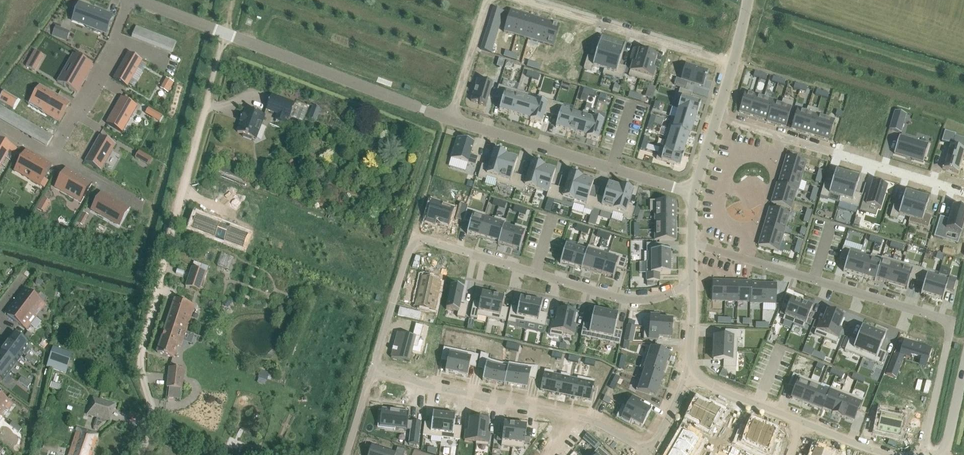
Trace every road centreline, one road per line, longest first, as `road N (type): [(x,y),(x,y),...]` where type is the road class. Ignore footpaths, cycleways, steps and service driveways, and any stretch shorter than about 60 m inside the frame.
road 1 (residential): [(692,280),(633,301),(417,240),(373,369)]
road 2 (track): [(142,351),(232,0)]
road 3 (residential): [(138,0),(449,119)]
road 4 (residential): [(649,450),(578,417),(373,369)]
road 5 (residential): [(449,119),(693,193)]
road 6 (residential): [(732,63),(521,0)]
road 7 (residential): [(747,260),(950,321)]
road 8 (residential): [(963,191),(784,139)]
road 9 (residential): [(55,157),(129,0)]
road 10 (residential): [(920,454),(950,321)]
road 11 (residential): [(802,423),(686,372)]
road 12 (residential): [(784,139),(747,260)]
road 13 (residential): [(488,0),(449,119)]

